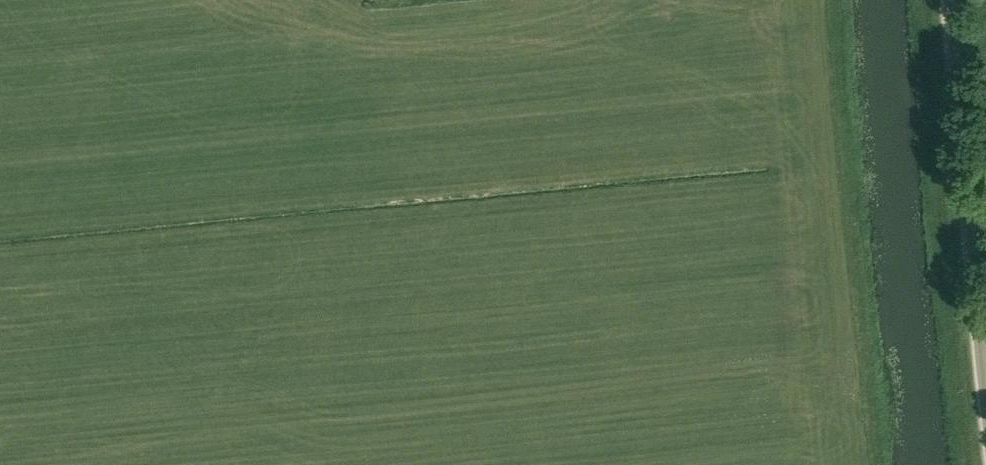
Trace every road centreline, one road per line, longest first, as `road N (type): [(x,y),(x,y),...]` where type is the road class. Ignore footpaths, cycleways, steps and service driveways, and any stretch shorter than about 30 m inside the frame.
road 1 (unclassified): [(985,440),(951,0)]

